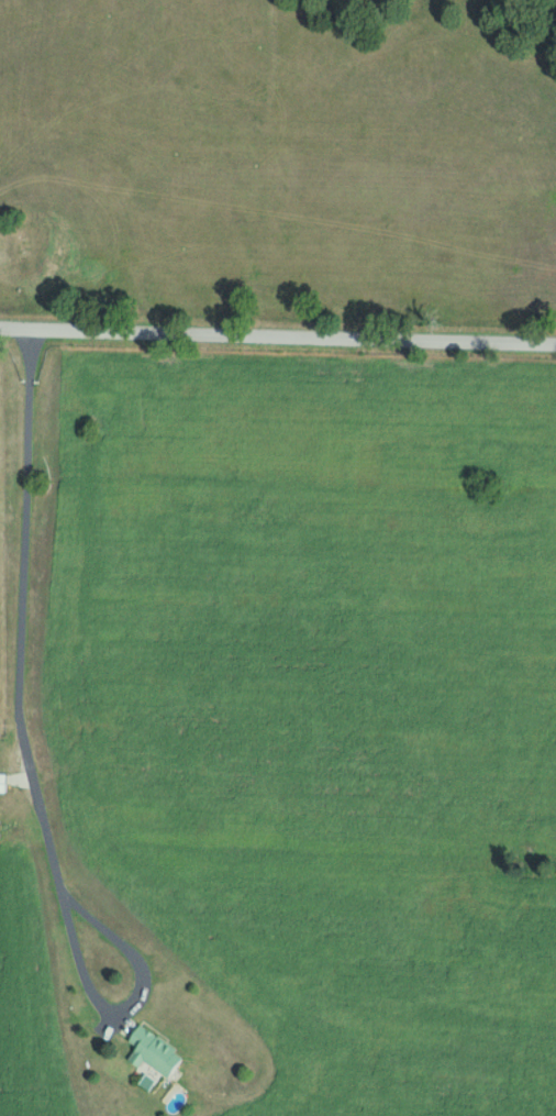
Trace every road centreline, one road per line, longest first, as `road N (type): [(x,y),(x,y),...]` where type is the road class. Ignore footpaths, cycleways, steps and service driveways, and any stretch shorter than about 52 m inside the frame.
road 1 (residential): [(33,327),(21,733),(63,896)]
road 2 (residential): [(555,340),(0,326)]
road 3 (residential): [(105,925),(63,896),(96,997),(111,1009),(132,1006),(146,983),(143,960),(105,925)]

